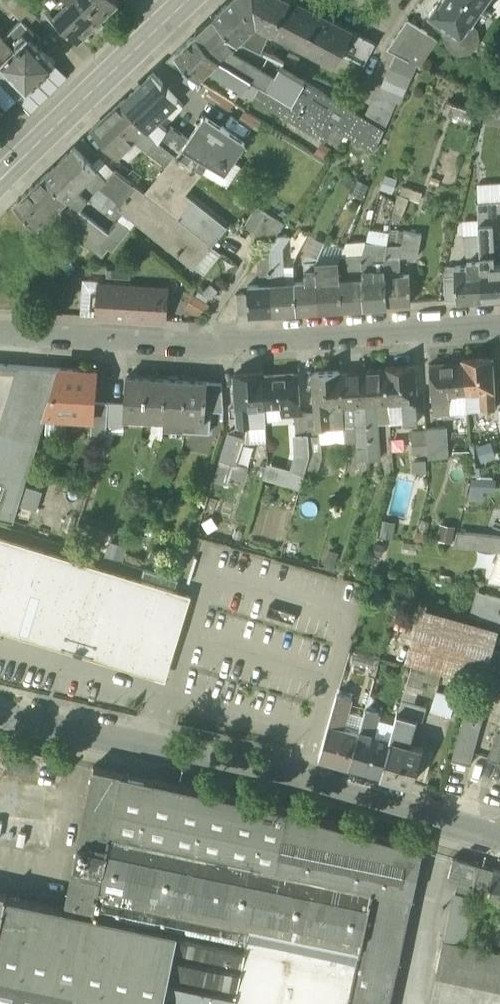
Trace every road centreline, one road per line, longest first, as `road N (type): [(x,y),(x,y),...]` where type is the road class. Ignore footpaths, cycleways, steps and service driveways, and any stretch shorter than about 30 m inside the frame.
road 1 (residential): [(0,714),(294,777),(499,838)]
road 2 (residential): [(0,333),(199,346),(499,322)]
road 3 (secondary): [(0,182),(187,0)]

